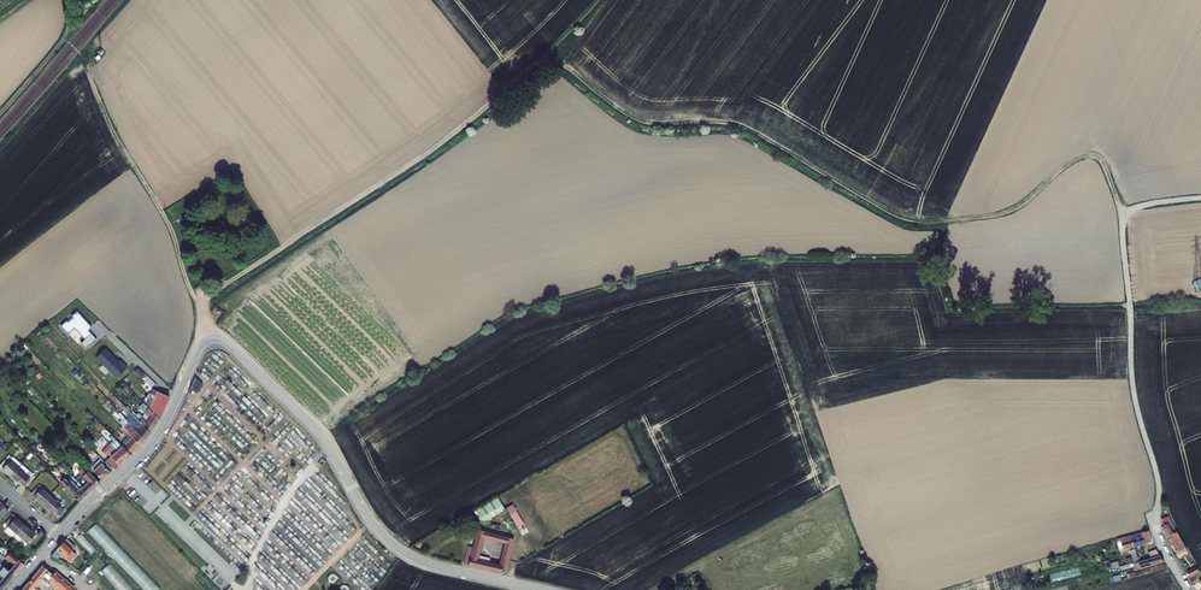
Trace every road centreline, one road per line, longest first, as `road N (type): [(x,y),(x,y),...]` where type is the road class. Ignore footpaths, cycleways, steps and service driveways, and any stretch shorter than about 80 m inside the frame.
road 1 (residential): [(59,537),(150,446),(200,346),(216,338),(321,433),(368,516),(395,545),(432,564),(545,589)]
road 2 (track): [(534,67),(559,64),(625,116),(651,126),(734,125),(914,223),(1000,215),(1086,155),(1105,166),(1123,213)]
road 3 (track): [(211,338),(200,305),(429,152),(534,67)]
road 4 (track): [(1123,213),(1132,383),(1160,496),(1153,520)]
road 5 (track): [(200,305),(170,227),(113,131),(89,72)]
road 6 (track): [(0,115),(63,39),(68,0)]

